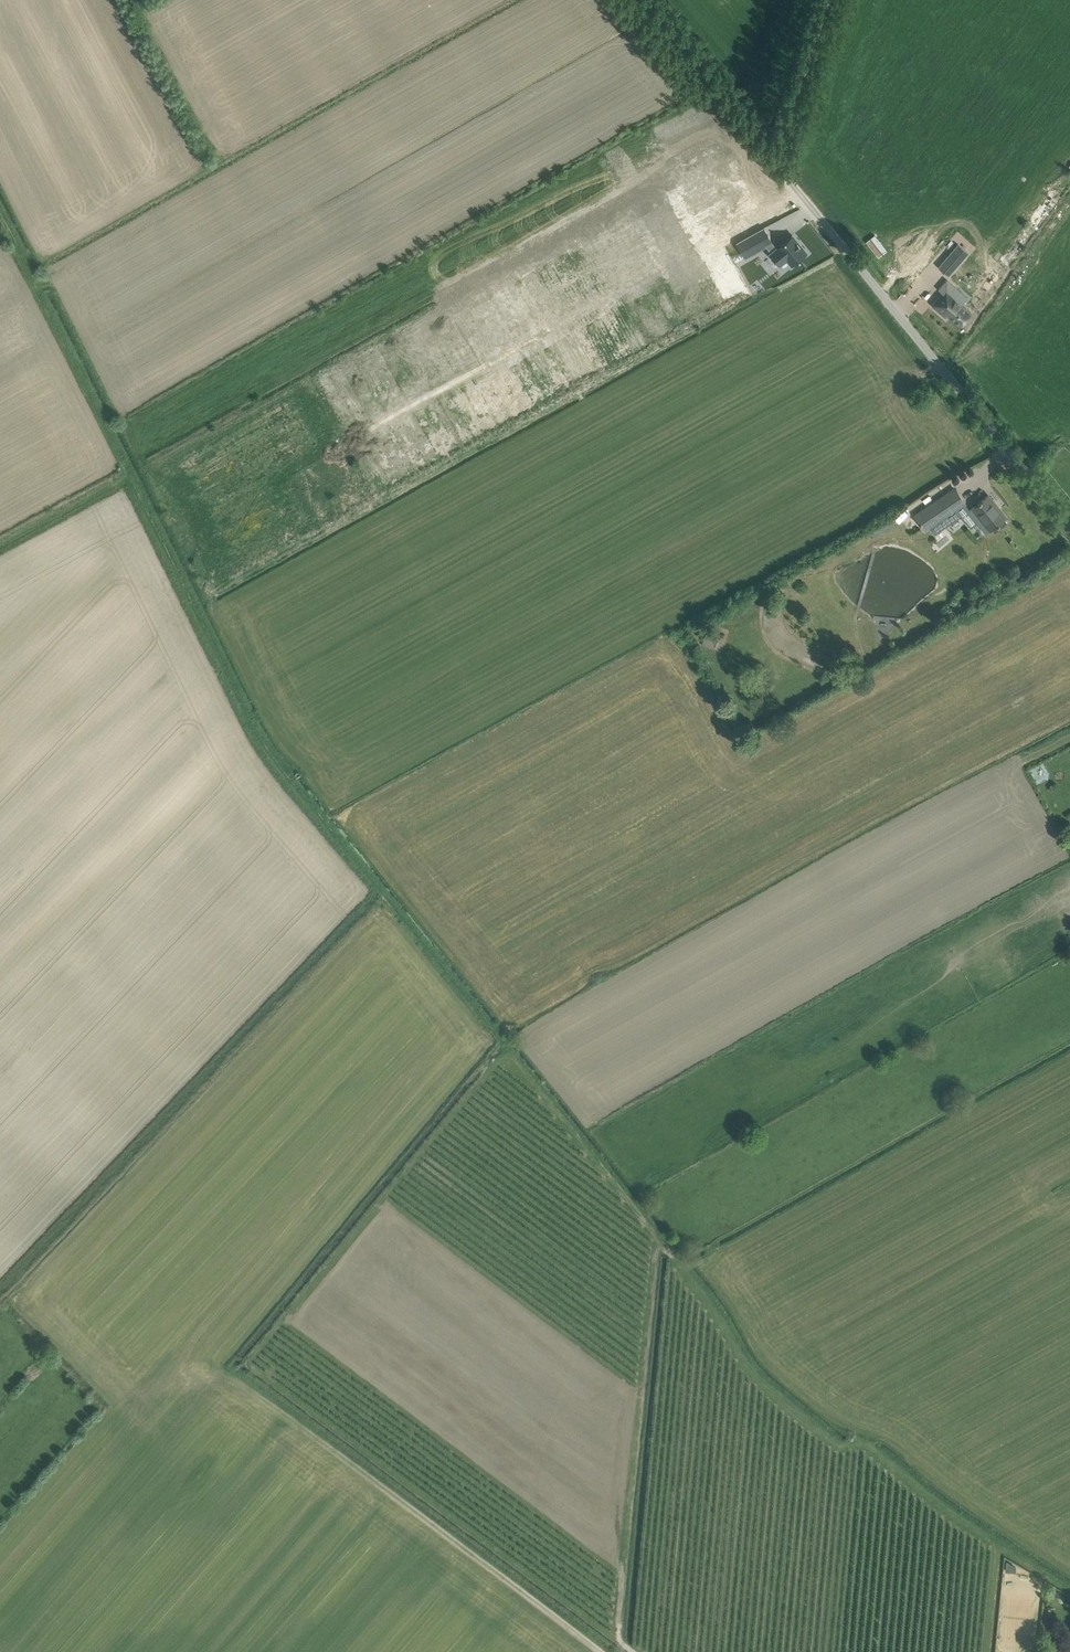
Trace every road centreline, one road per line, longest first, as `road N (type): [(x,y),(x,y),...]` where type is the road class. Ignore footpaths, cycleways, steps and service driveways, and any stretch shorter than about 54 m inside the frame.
road 1 (unclassified): [(1069,529),(772,153),(824,0)]
road 2 (track): [(257,731),(0,203)]
road 3 (track): [(643,0),(772,153)]

